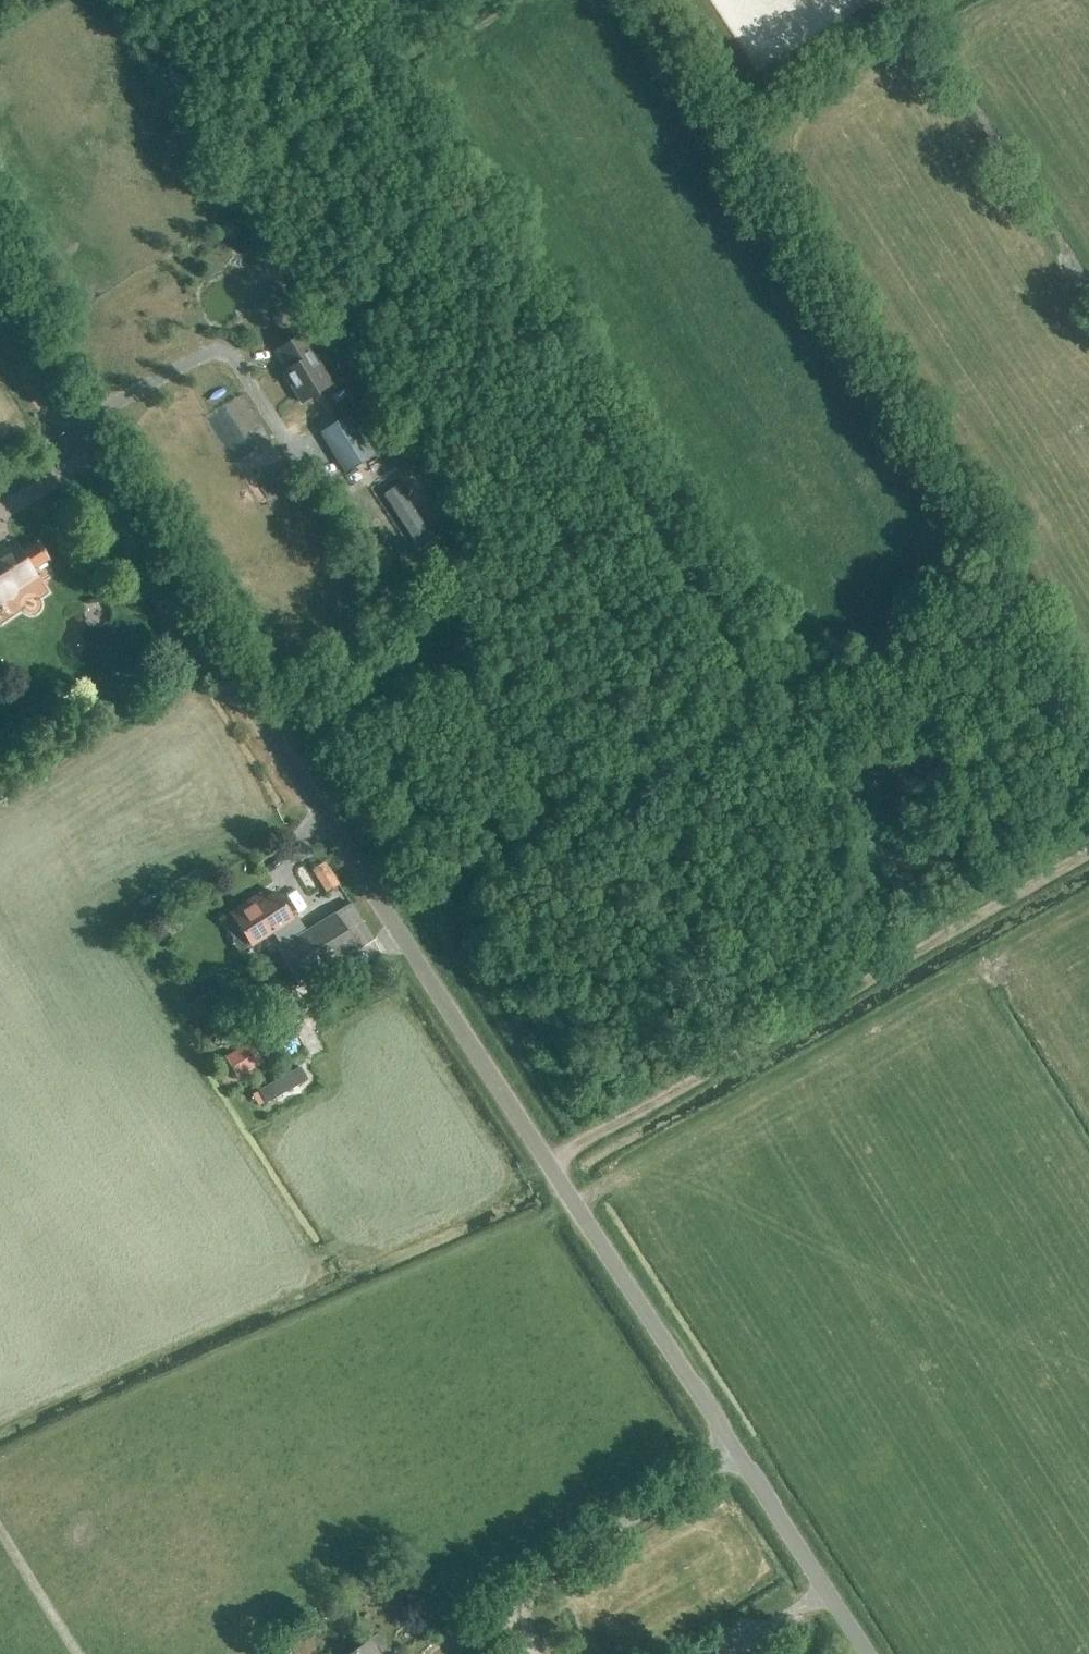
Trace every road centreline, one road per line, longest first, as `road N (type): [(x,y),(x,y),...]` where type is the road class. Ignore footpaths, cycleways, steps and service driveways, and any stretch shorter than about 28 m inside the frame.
road 1 (unclassified): [(866,1653),(0,316)]

